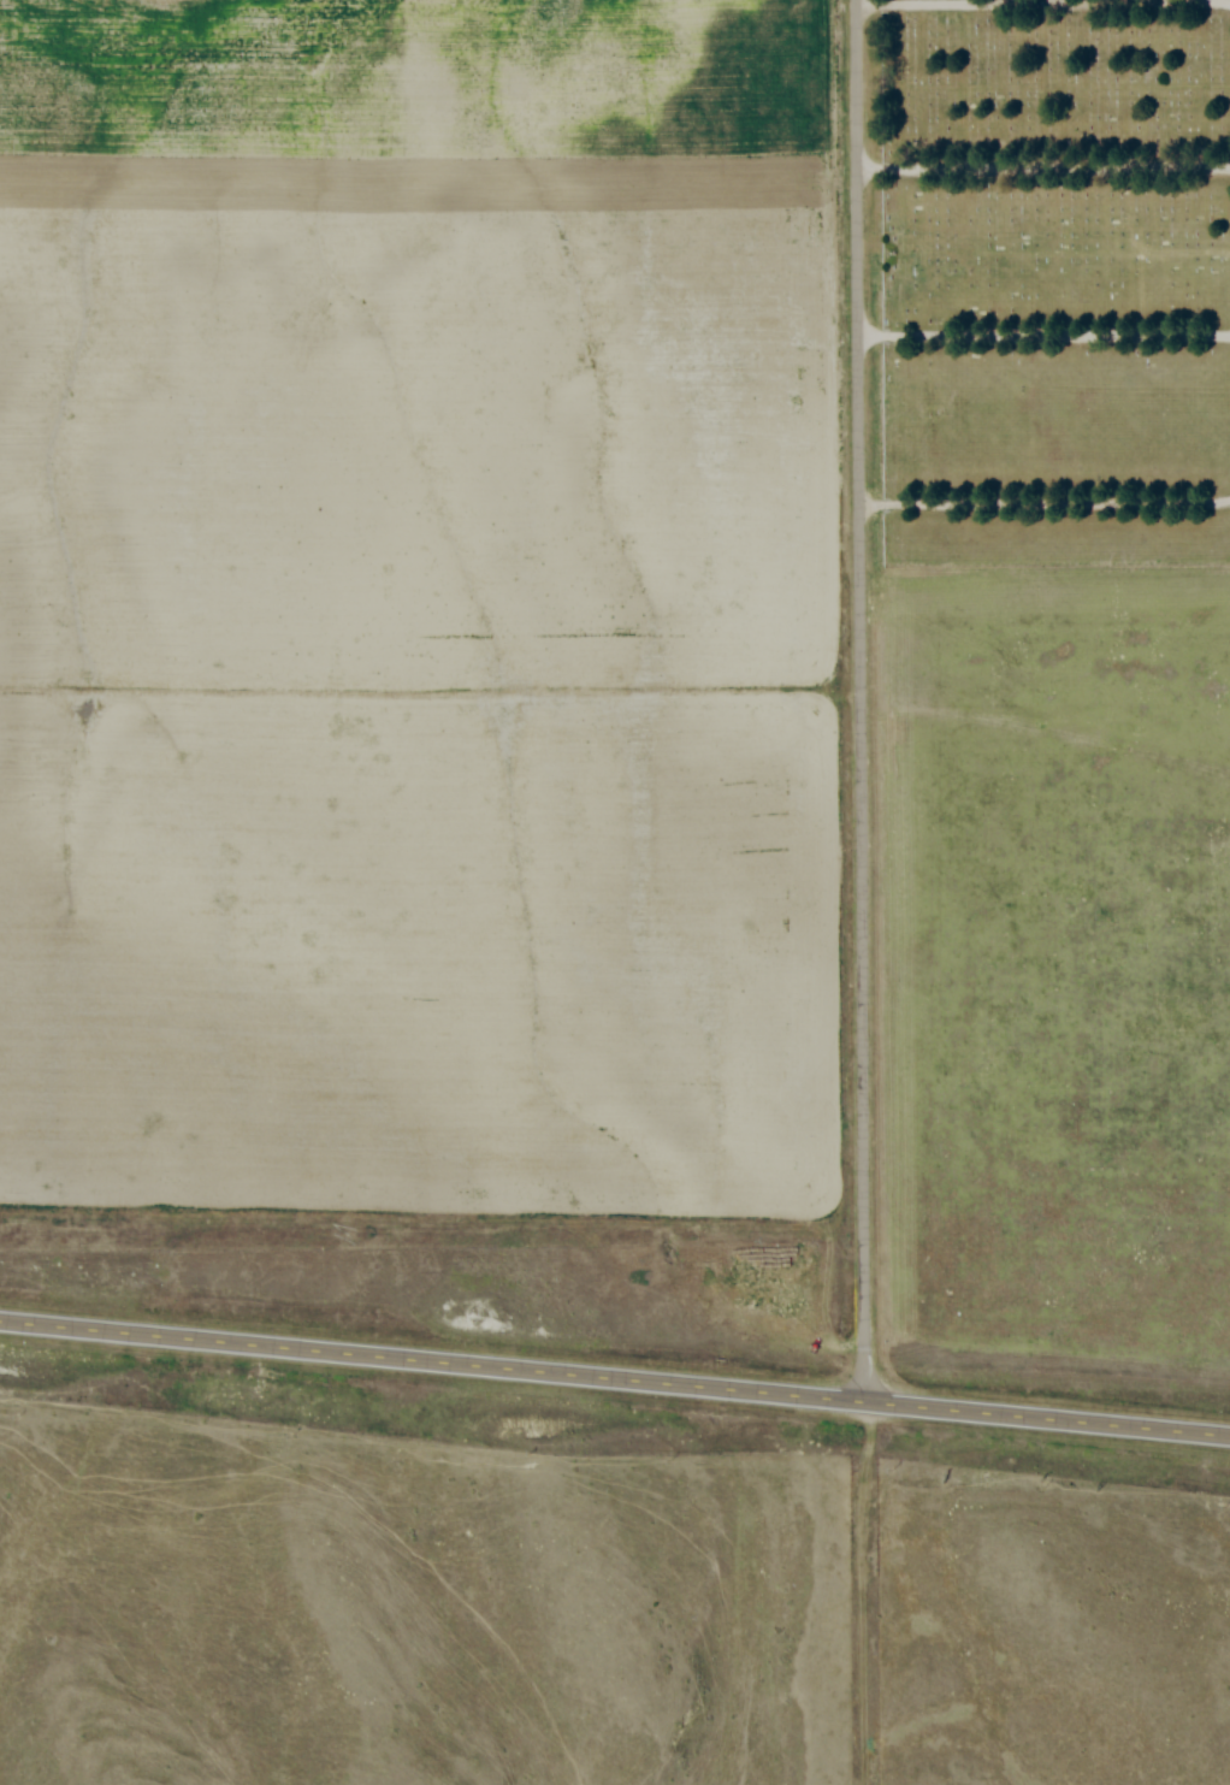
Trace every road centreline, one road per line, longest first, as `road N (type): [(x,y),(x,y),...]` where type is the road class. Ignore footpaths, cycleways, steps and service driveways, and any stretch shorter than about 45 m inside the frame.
road 1 (residential): [(867,1407),(857,0)]
road 2 (primary): [(0,1324),(1229,1441)]

